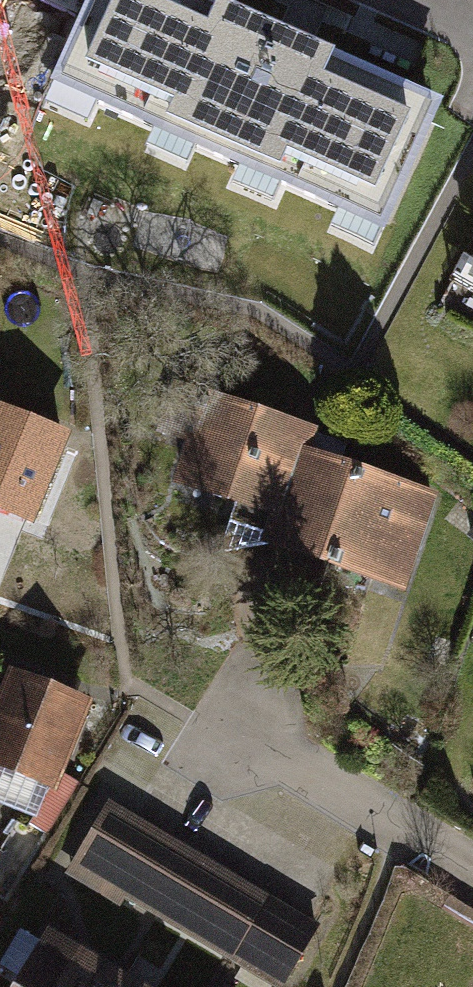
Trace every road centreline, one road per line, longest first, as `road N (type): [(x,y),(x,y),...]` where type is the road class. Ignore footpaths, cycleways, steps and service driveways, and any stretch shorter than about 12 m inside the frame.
road 1 (residential): [(472,876),(248,740)]

